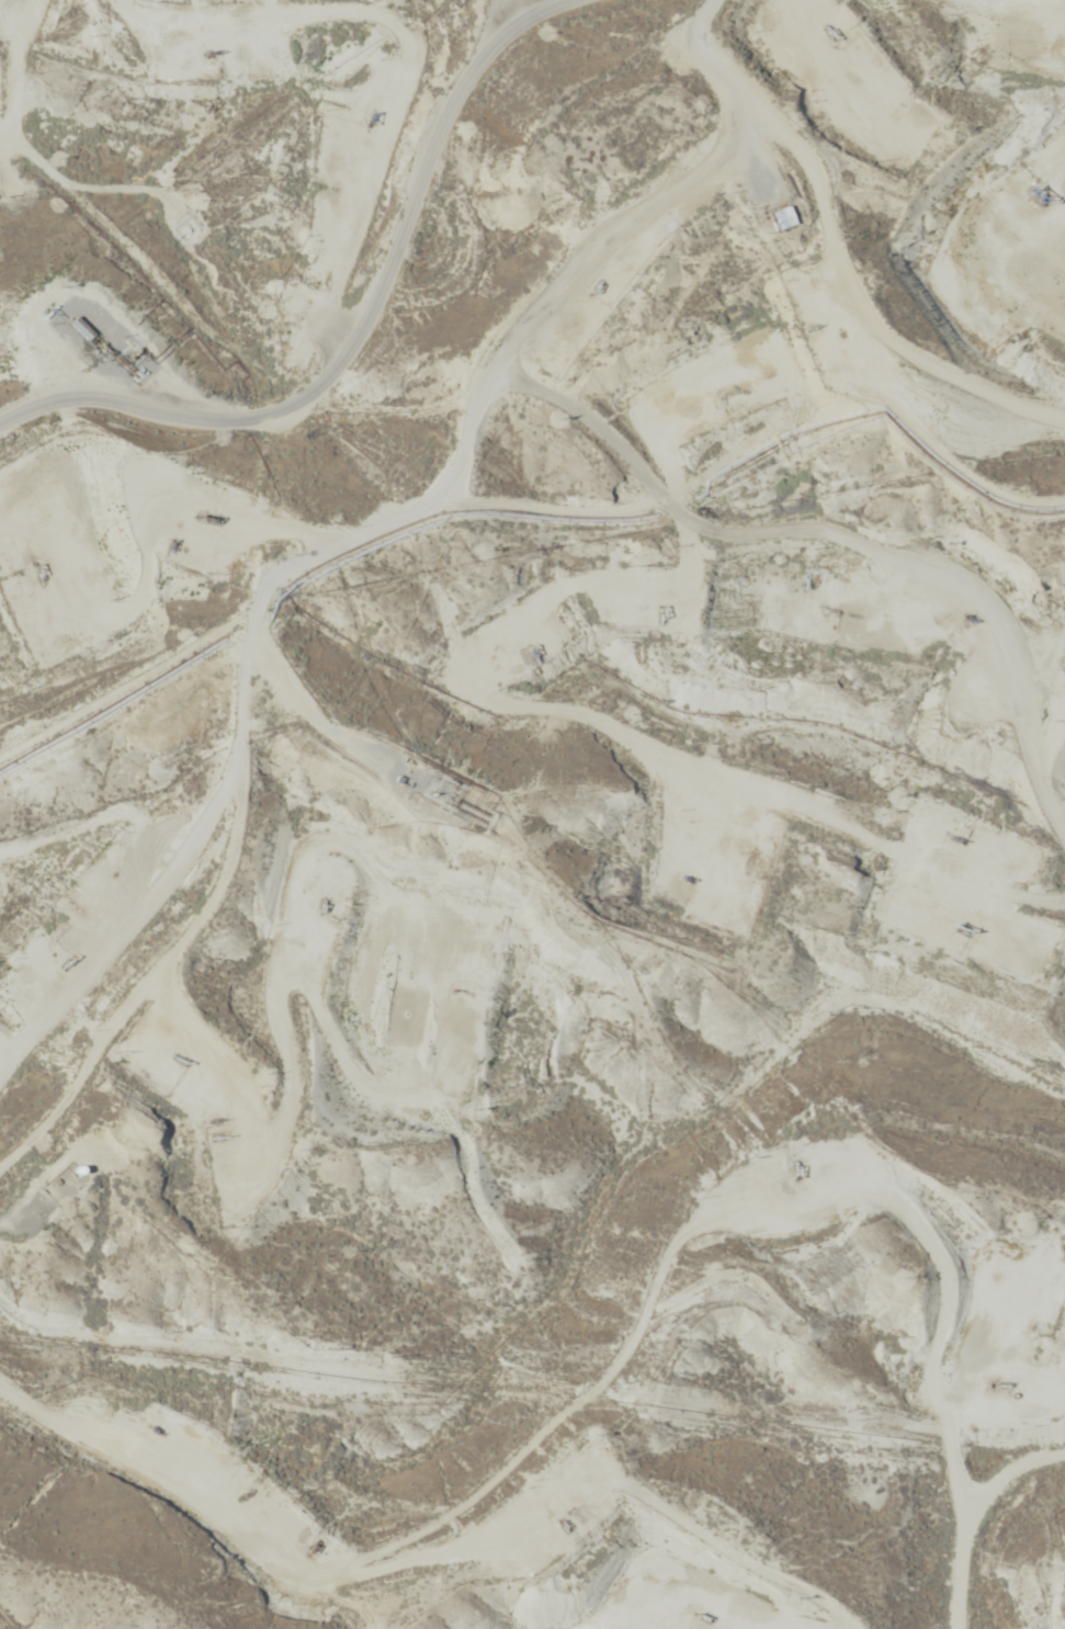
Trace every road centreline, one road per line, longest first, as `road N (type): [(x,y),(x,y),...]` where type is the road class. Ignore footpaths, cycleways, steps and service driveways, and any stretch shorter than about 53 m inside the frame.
road 1 (residential): [(0,426),(64,404),(112,398),(222,420),(314,397),(375,319),(460,103),(488,58),(523,23),(574,0)]

